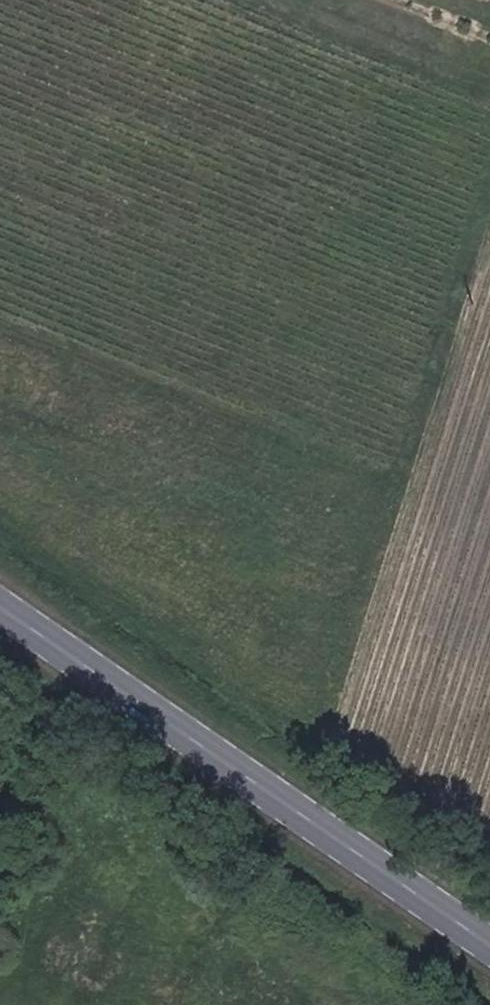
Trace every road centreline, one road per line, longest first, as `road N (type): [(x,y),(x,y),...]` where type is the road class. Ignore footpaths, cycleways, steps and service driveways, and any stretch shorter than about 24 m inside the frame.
road 1 (primary): [(489,941),(0,602)]

